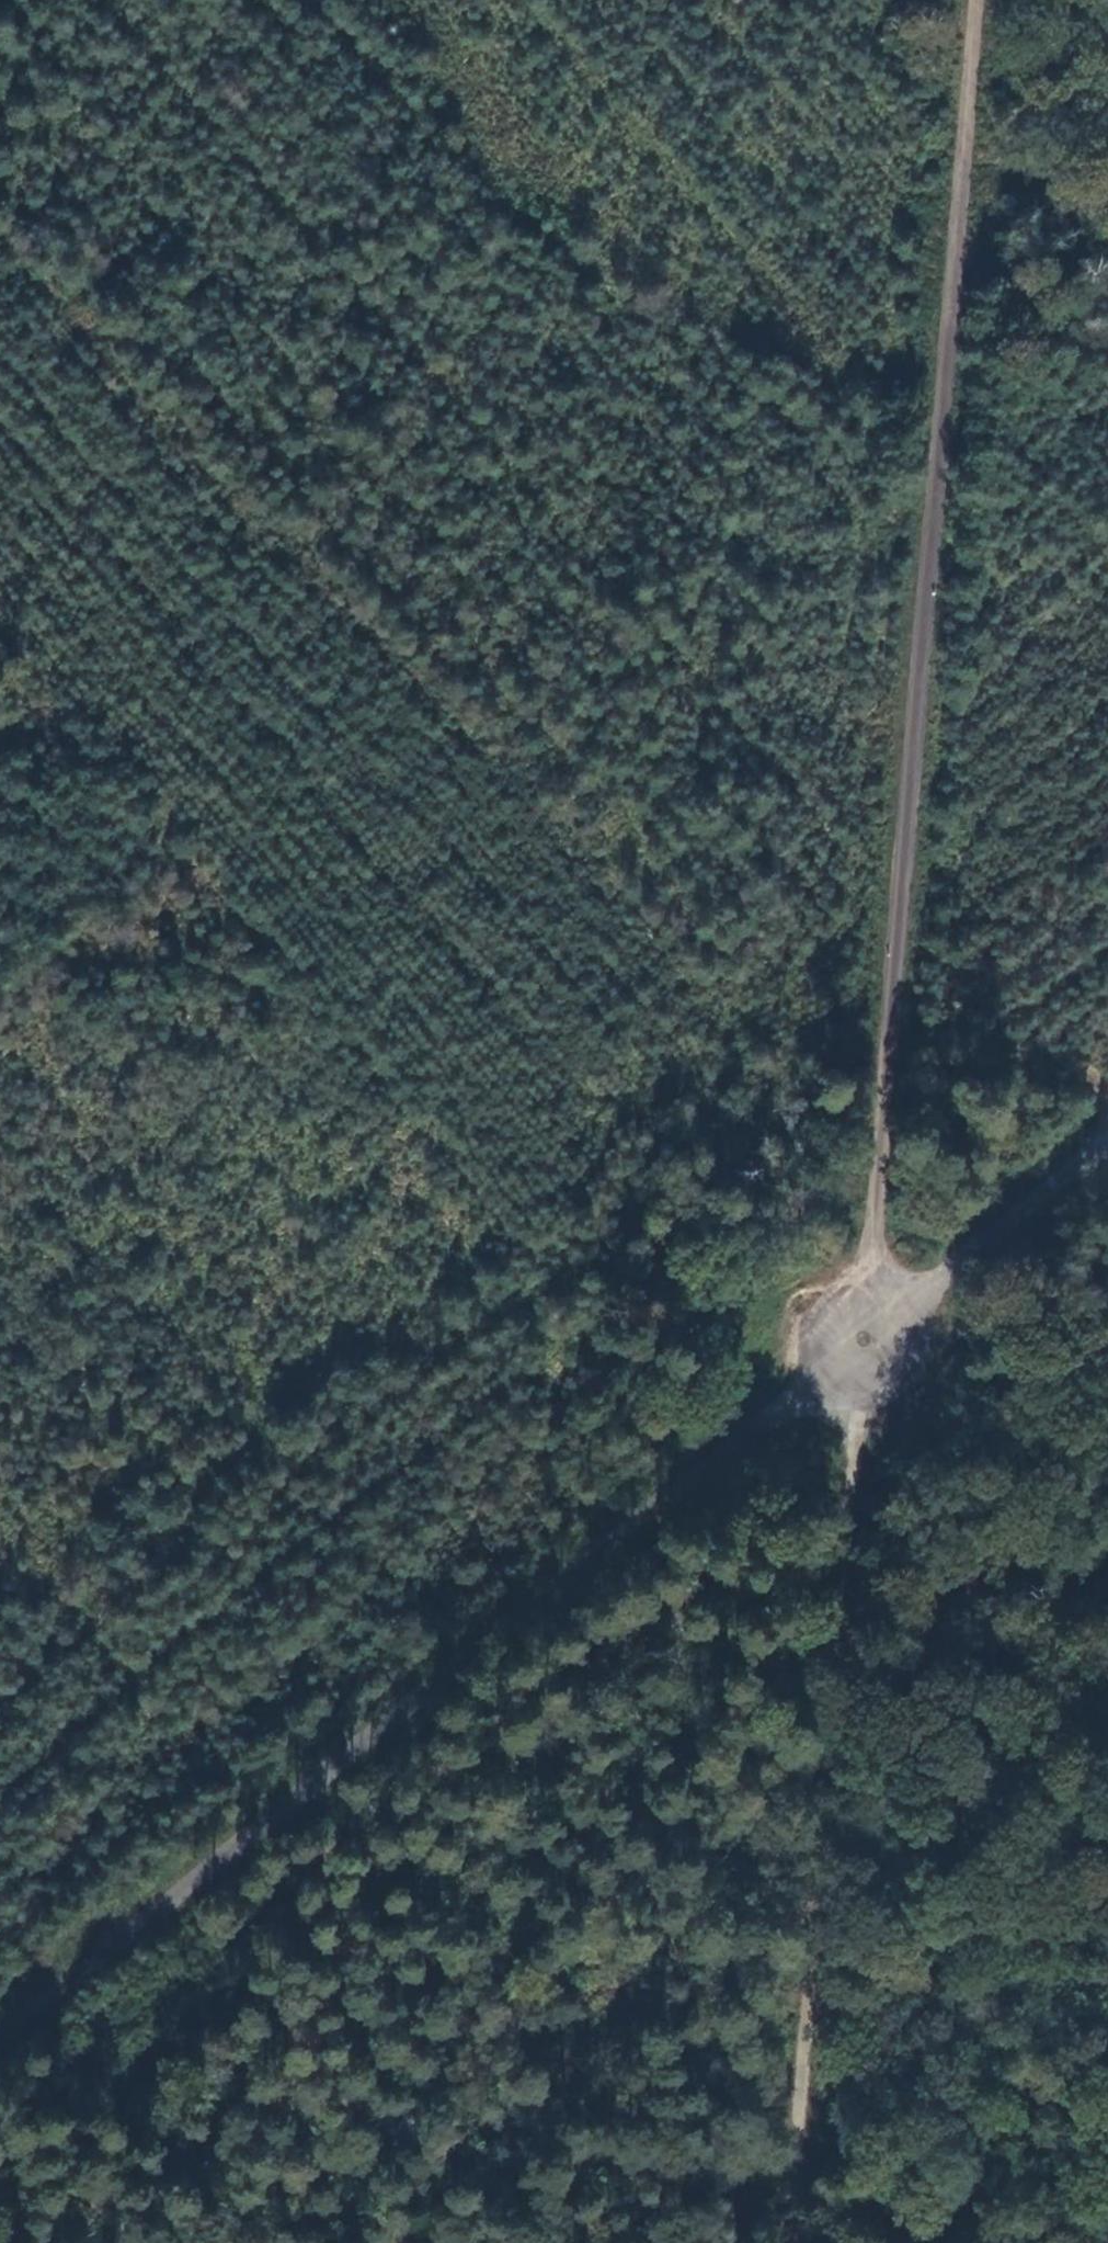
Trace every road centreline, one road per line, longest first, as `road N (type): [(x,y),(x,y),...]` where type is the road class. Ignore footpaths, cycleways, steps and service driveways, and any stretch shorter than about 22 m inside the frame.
road 1 (track): [(0,2056),(876,1349),(1107,1150)]
road 2 (track): [(984,0),(876,1349)]
road 3 (track): [(797,2242),(876,1349)]

